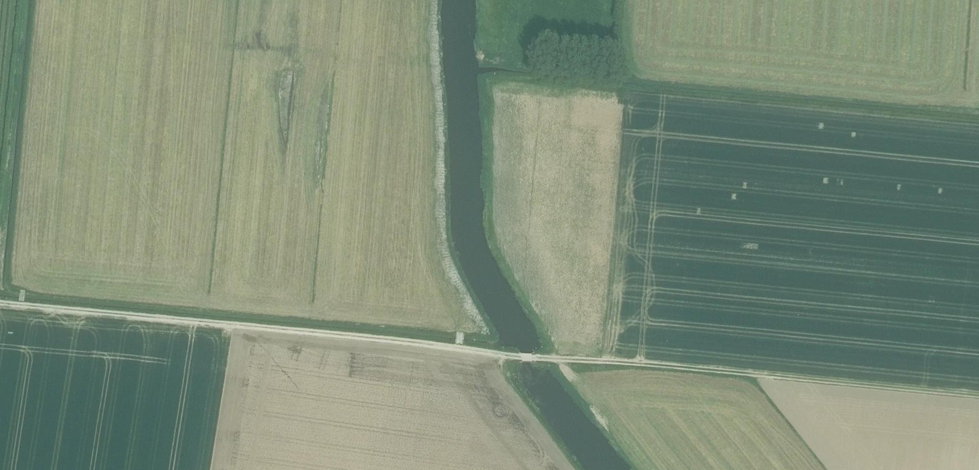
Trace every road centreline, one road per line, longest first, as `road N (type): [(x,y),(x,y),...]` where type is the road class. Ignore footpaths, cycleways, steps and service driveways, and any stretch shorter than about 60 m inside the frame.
road 1 (track): [(0,306),(978,398)]

